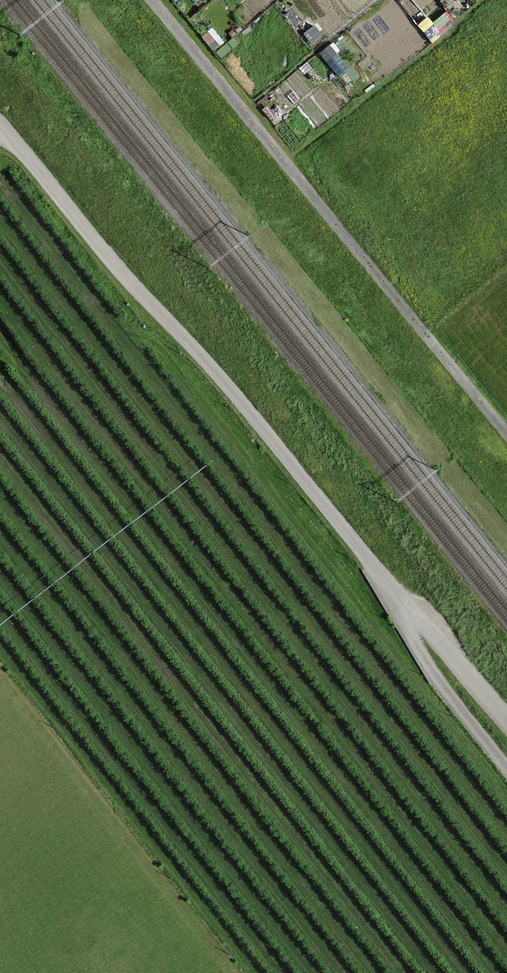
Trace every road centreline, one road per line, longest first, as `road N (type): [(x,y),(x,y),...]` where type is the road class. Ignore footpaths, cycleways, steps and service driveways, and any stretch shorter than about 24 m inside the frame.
road 1 (unclassified): [(403,604),(0,130)]
road 2 (unclassified): [(152,0),(506,436)]
road 3 (unclassified): [(403,604),(409,637),(506,772)]
road 4 (unclassified): [(506,721),(403,604)]

